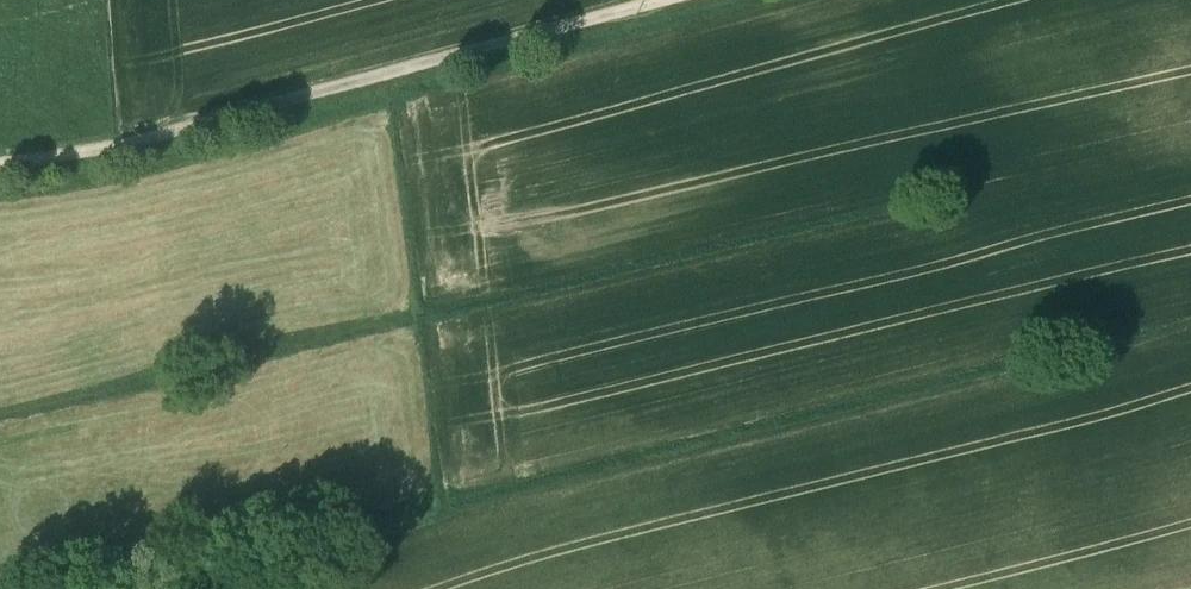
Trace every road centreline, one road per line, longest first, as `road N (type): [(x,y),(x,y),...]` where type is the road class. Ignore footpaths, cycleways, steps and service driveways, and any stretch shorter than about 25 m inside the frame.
road 1 (track): [(0,165),(136,145),(676,0)]

